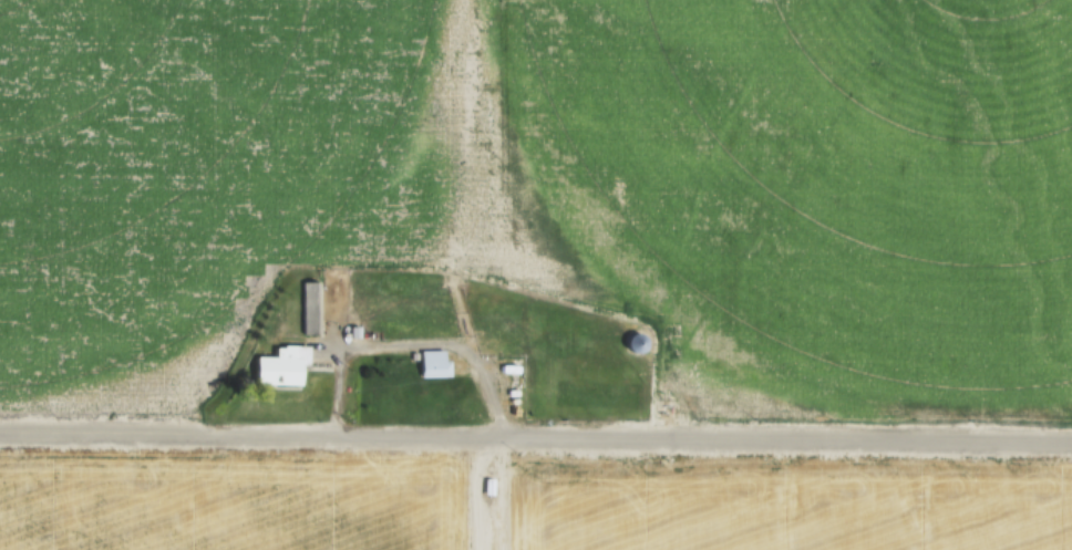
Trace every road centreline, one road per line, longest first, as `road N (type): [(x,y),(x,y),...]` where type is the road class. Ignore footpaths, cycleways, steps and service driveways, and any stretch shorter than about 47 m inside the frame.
road 1 (residential): [(0,435),(1071,445)]
road 2 (track): [(1071,479),(534,476),(505,487),(493,549)]

